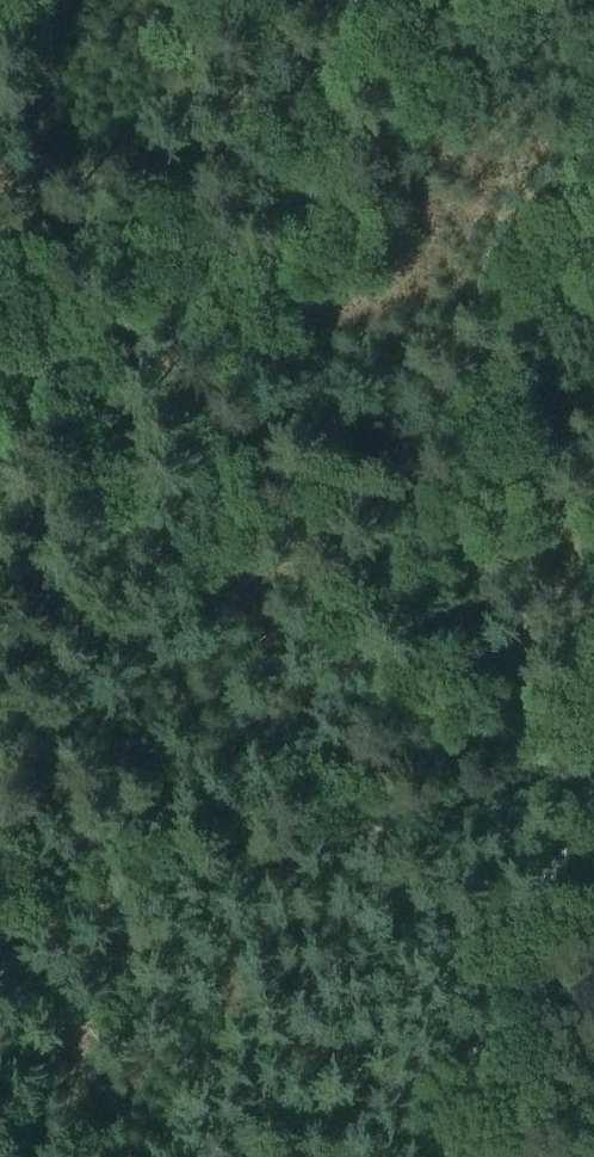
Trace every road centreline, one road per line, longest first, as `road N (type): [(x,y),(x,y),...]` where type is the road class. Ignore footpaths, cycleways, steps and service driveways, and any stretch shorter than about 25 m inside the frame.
road 1 (track): [(450,0),(284,247),(0,370)]
road 2 (track): [(593,768),(484,1017),(440,1156)]

